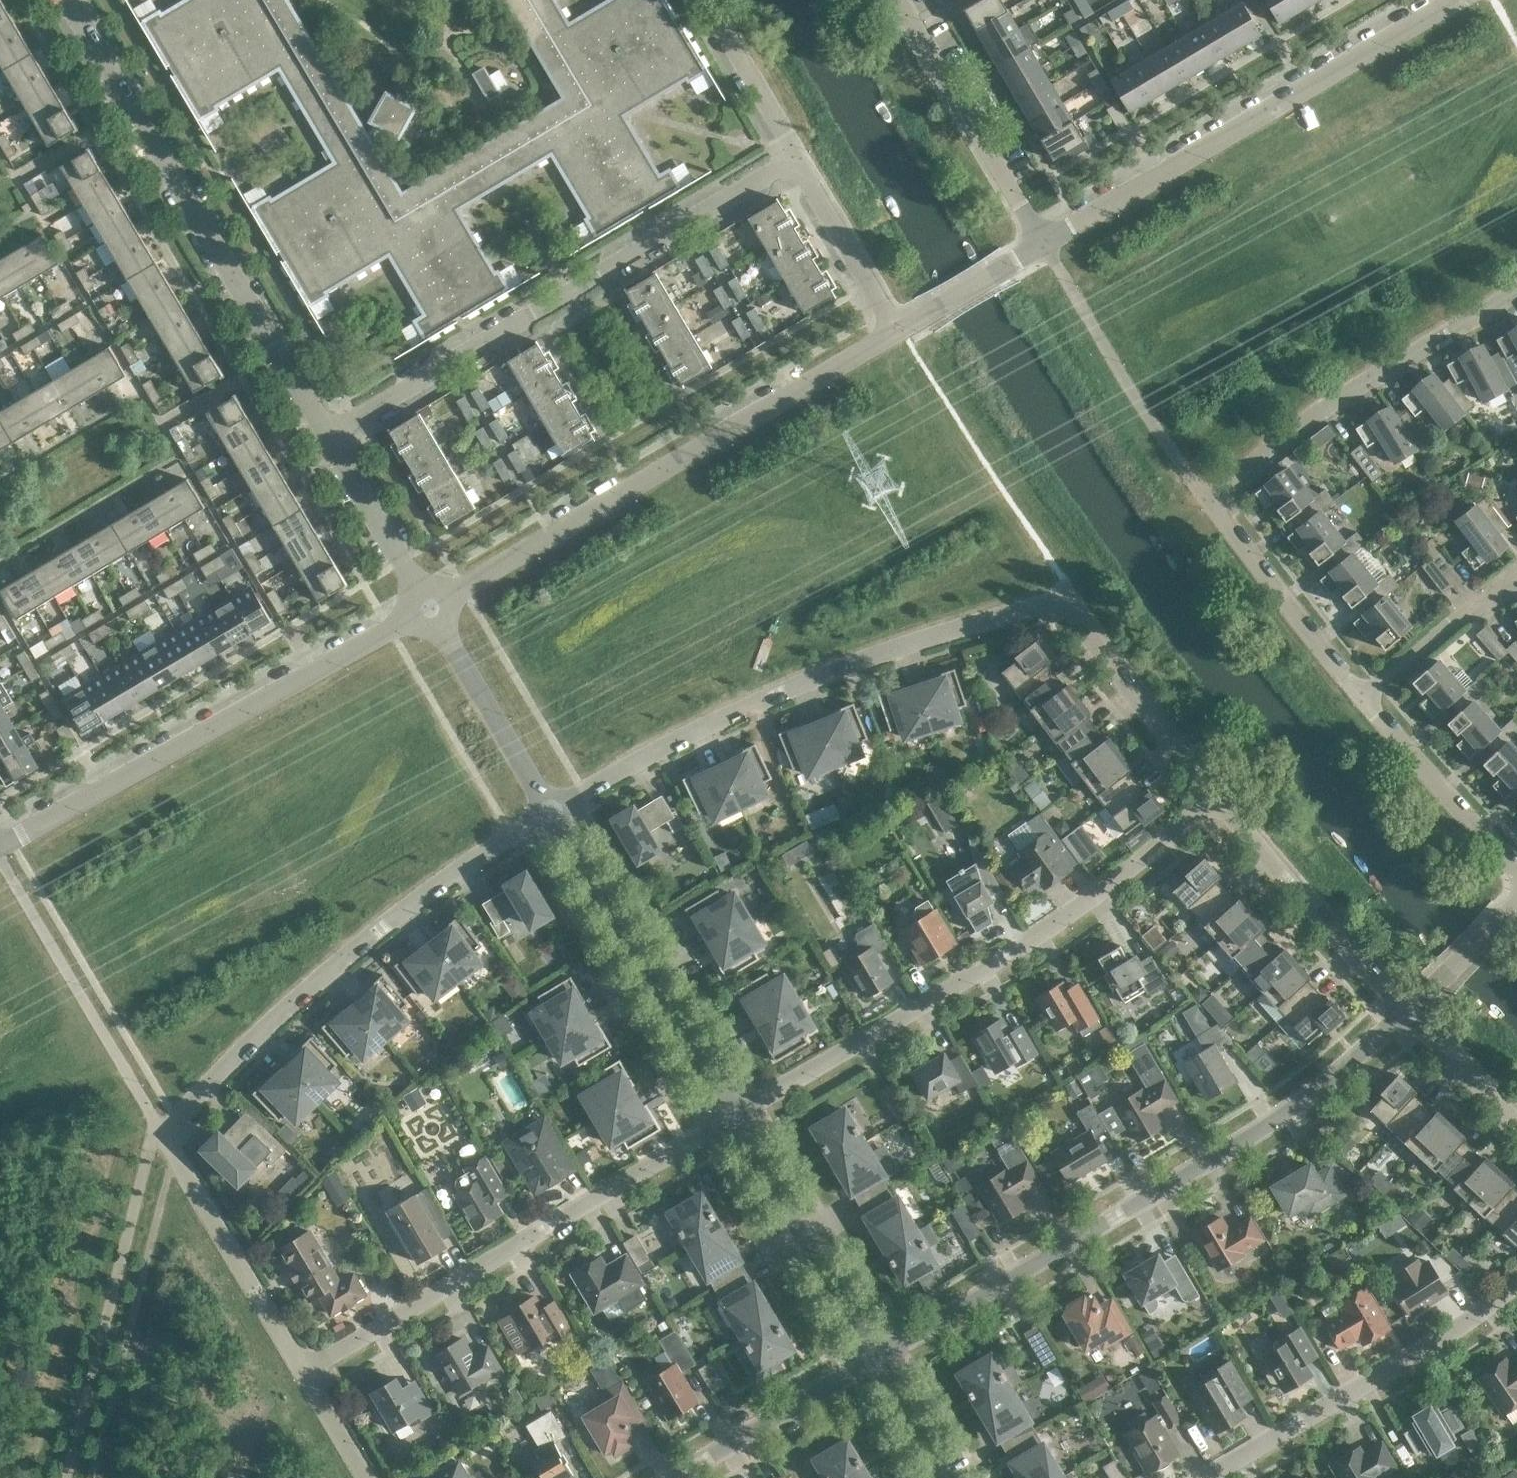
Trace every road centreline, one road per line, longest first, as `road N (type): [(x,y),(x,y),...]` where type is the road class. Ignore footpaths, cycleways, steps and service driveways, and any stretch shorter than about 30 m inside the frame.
road 1 (residential): [(549,818),(772,702),(935,640),(1058,607),(1074,609),(1219,798)]
road 2 (residential): [(549,818),(323,982),(167,1139),(308,1378)]
road 3 (residential): [(1406,1017),(1257,1139),(876,1363)]
road 4 (residential): [(1516,296),(1327,411),(1224,496),(1224,524),(1361,696)]
road 5 (residential): [(1219,798),(1074,922),(733,1125)]
road 6 (residential): [(327,440),(800,164)]
road 7 (unclassified): [(428,611),(897,331)]
road 8 (unclassified): [(68,0),(327,440)]
road 9 (residential): [(733,1125),(308,1378)]
road 10 (unclassified): [(0,848),(428,611)]
road 11 (unclassified): [(1045,246),(1459,0)]
road 12 (unclassified): [(549,818),(733,1125)]
road 13 (residential): [(1218,1477),(1516,1291)]
road 14 (residential): [(1219,798),(1406,1017)]
road 15 (residential): [(1045,246),(897,0)]
road 16 (unclassified): [(733,1125),(876,1363)]
road 17 (unclassified): [(428,611),(549,818)]
road 18 (residential): [(1361,696),(1516,873)]
road 19 (residential): [(876,1363),(681,1477)]
road 20 (residential): [(1361,696),(1445,617),(1516,571)]
road 21 (unclassified): [(327,440),(428,611)]
road 22 (residential): [(897,331),(800,164)]
road 23 (residential): [(800,164),(702,0)]
road 24 (unclassified): [(897,331),(1045,246)]
road 25 (residential): [(1406,1017),(1516,1125)]
road 26 (unclassified): [(876,1363),(944,1477)]

